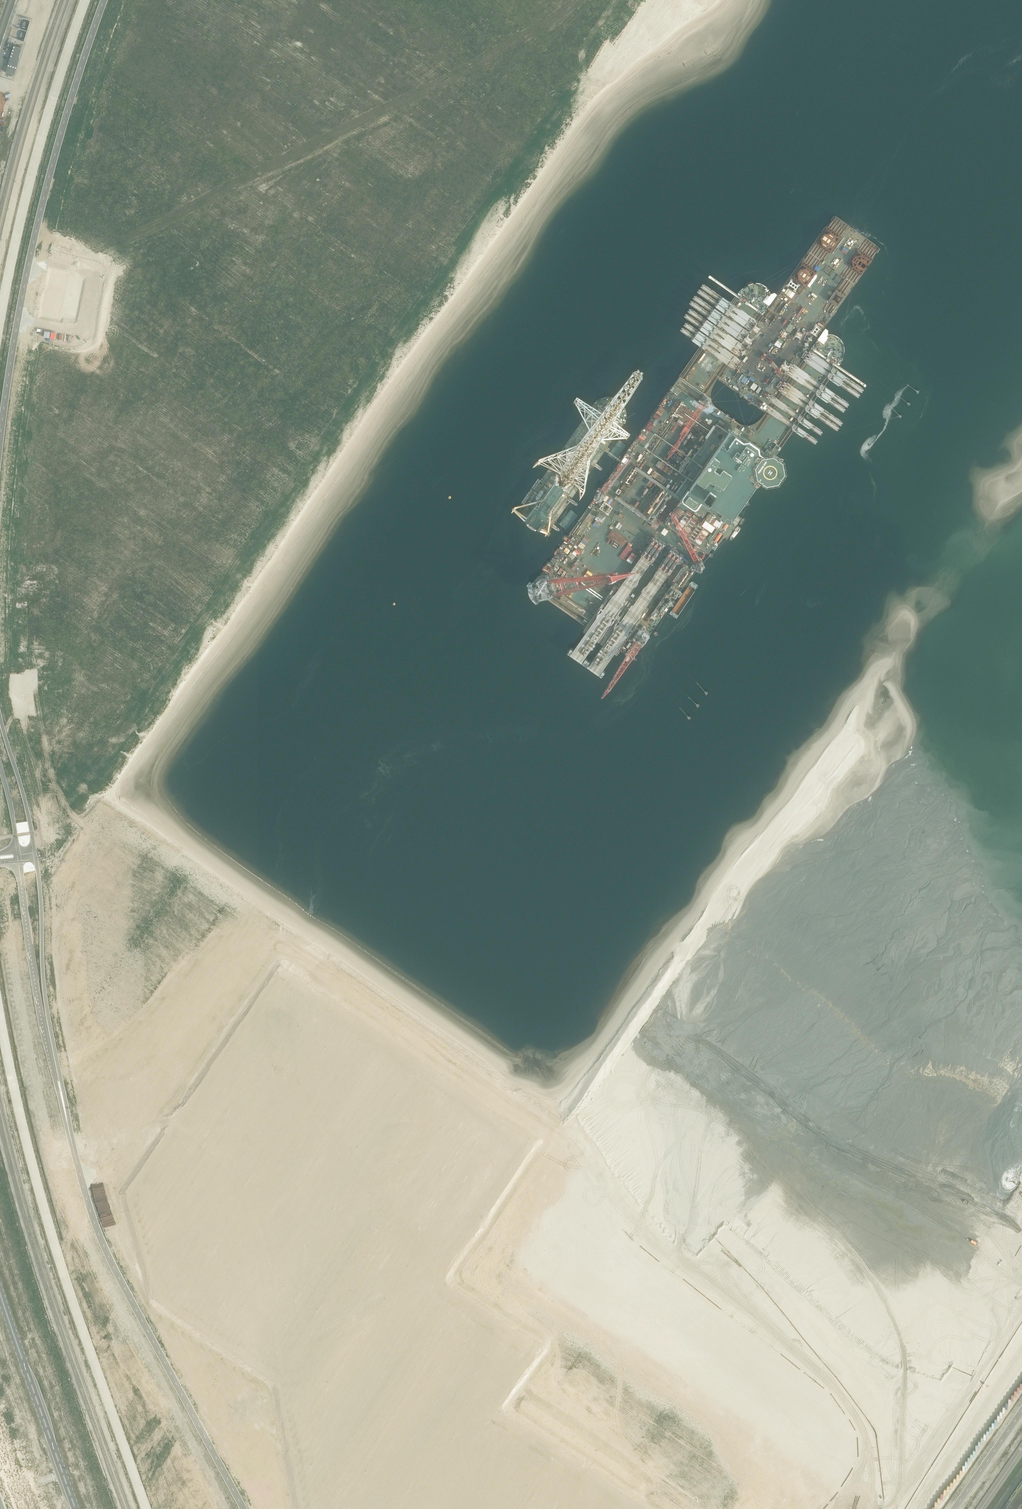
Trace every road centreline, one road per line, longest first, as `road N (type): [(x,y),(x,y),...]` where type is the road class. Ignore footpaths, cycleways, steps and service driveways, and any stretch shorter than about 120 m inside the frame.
road 1 (unclassified): [(0,898),(47,1152),(116,1357)]
road 2 (unclassified): [(0,436),(42,200),(103,0)]
road 3 (unclassified): [(243,1508),(103,1244),(67,1118)]
road 4 (unclassified): [(67,1118),(44,990),(35,852)]
road 5 (unclassified): [(19,858),(67,1118)]
road 6 (trunk): [(97,1508),(52,1386),(6,1311)]
road 7 (unclassified): [(197,1508),(116,1357)]
road 8 (unclassified): [(116,1357),(182,1508)]
road 9 (trunk): [(7,1364),(61,1508)]
road 10 (trunk): [(7,1364),(38,1508)]
road 11 (unclassified): [(35,852),(0,717)]

